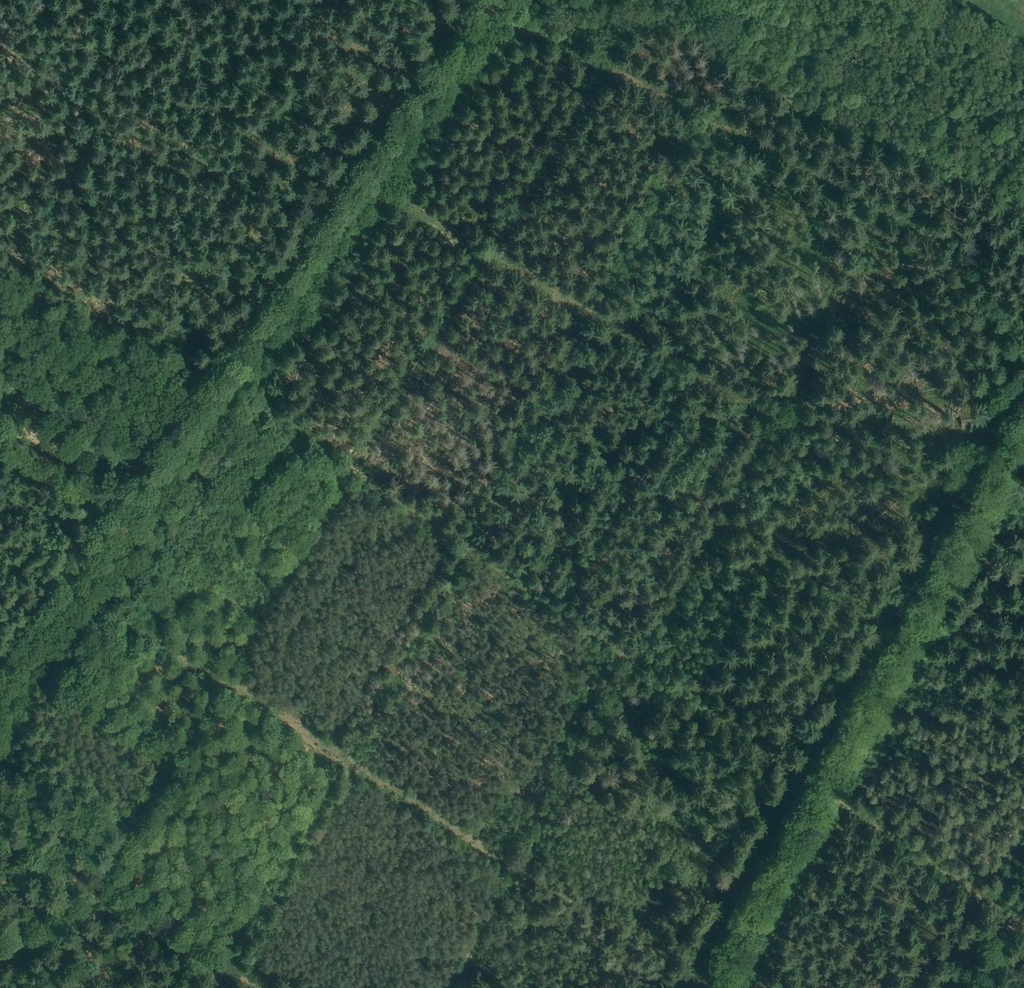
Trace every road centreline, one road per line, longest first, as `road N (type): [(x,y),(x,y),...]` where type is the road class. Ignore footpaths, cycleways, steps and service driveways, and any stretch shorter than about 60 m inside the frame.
road 1 (track): [(0,705),(491,10),(507,0)]
road 2 (track): [(710,987),(80,594)]
road 3 (track): [(777,758),(228,383)]
road 4 (track): [(1023,418),(713,987)]
road 5 (track): [(775,420),(366,187)]
road 6 (track): [(0,839),(263,987)]
road 7 (track): [(0,437),(137,513)]
road 8 (track): [(903,0),(1023,68)]

